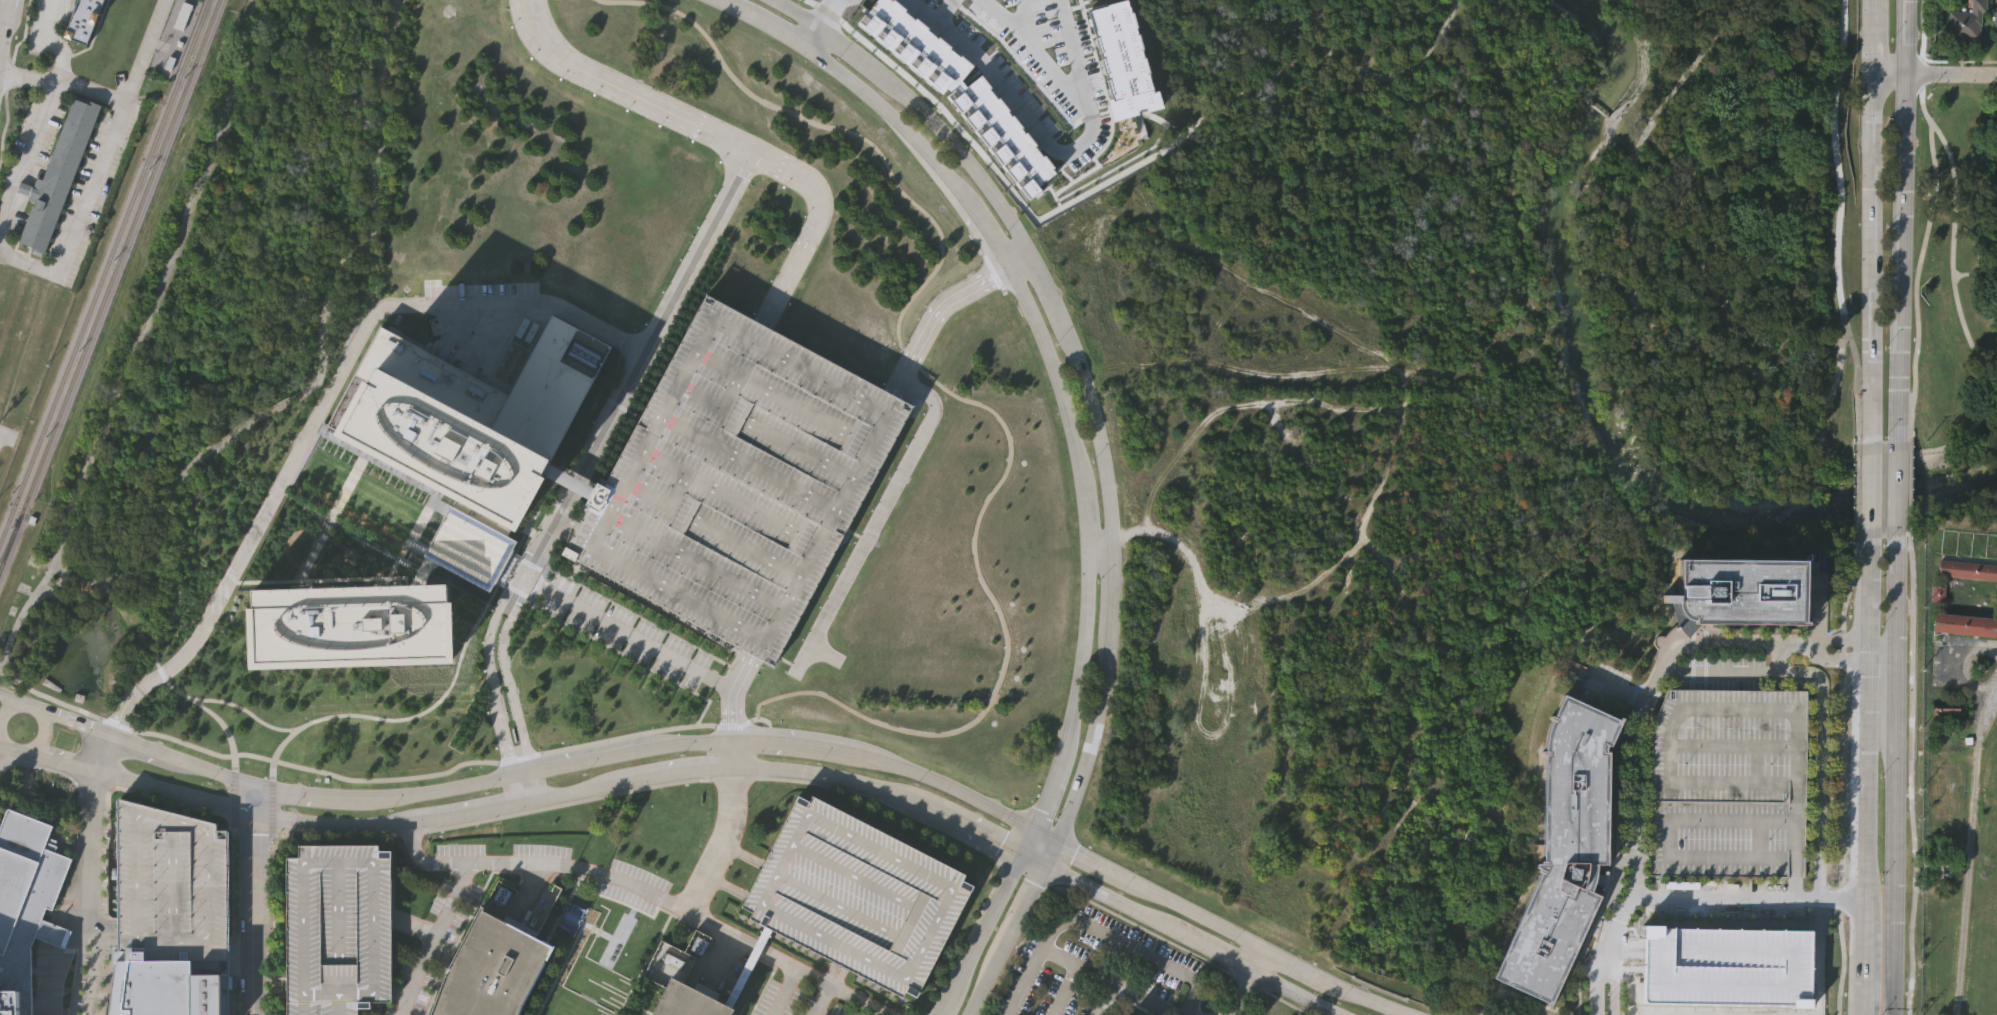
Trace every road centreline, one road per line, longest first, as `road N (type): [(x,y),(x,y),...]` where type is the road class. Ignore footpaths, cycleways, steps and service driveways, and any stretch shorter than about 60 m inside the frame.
road 1 (tertiary): [(711,0),(800,46),(899,126),(974,211),(1035,328),(1071,442),(1086,586),(1067,739),(1020,853)]
road 2 (secondary): [(1886,1014),(1898,524)]
road 3 (secondary): [(1870,528),(1862,1014)]
road 4 (secondary): [(1875,0),(1870,442)]
road 5 (secondary): [(1898,439),(1906,0)]
road 6 (track): [(1111,539),(1147,529),(1159,480),(1222,409),(1309,399),(1402,408)]
road 7 (residential): [(1145,200),(1161,233),(1202,249),(1403,369),(1402,408)]
road 8 (tertiary): [(97,771),(269,817),(350,825),(426,820)]
road 9 (track): [(1085,375),(1177,361),(1276,375),(1394,362)]
road 10 (residential): [(79,1014),(97,771)]
road 11 (residential): [(254,1014),(254,786)]
road 12 (tertiary): [(1024,244),(991,190),(881,76)]
road 13 (tertiary): [(1054,843),(1101,712),(1109,630)]
road 14 (track): [(1402,408),(1360,535),(1411,606)]
road 15 (tertiary): [(732,767),(871,785),(943,816)]
road 16 (tertiary): [(1111,539),(1097,419),(1066,333)]
road 17 (tertiary): [(1032,831),(914,772),(850,753)]
road 18 (tertiary): [(1020,853),(938,1014)]
road 19 (track): [(1360,535),(1299,592),(1215,616)]
road 20 (tertiary): [(1043,865),(1188,938)]
road 21 (tertiary): [(521,774),(365,800)]
road 22 (tertiary): [(1254,947),(1132,883)]
road 23 (tertiary): [(649,748),(521,774)]
road 24 (tertiary): [(0,740),(25,754),(47,730),(28,704),(0,714)]
road 25 (tertiary): [(1996,73),(1874,72)]
road 26 (tertiary): [(850,753),(730,740)]

